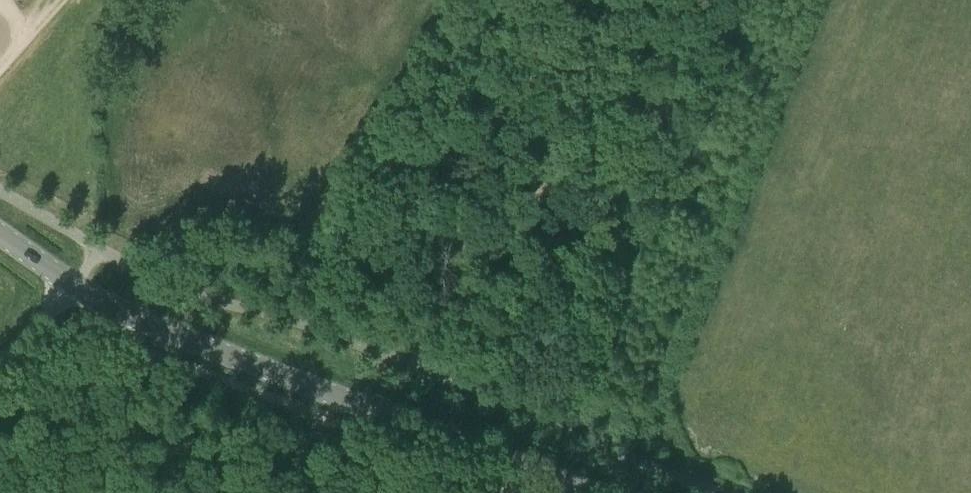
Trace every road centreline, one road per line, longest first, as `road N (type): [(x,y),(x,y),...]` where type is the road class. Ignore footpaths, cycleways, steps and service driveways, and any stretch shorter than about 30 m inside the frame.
road 1 (secondary): [(74,285),(123,313),(594,492)]

